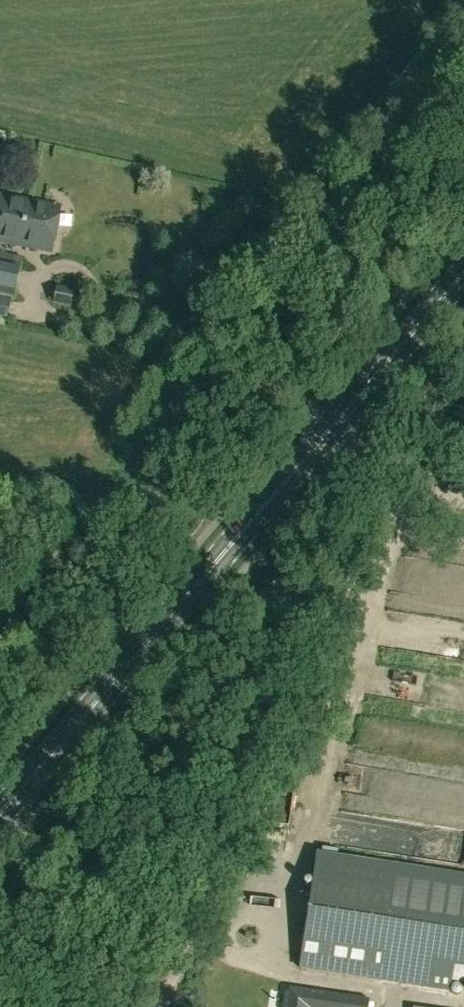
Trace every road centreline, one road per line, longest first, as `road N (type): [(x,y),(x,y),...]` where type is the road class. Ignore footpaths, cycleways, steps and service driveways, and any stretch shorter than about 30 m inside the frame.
road 1 (secondary): [(0,819),(463,273)]
road 2 (track): [(456,0),(454,15),(171,357),(278,387),(314,416)]

